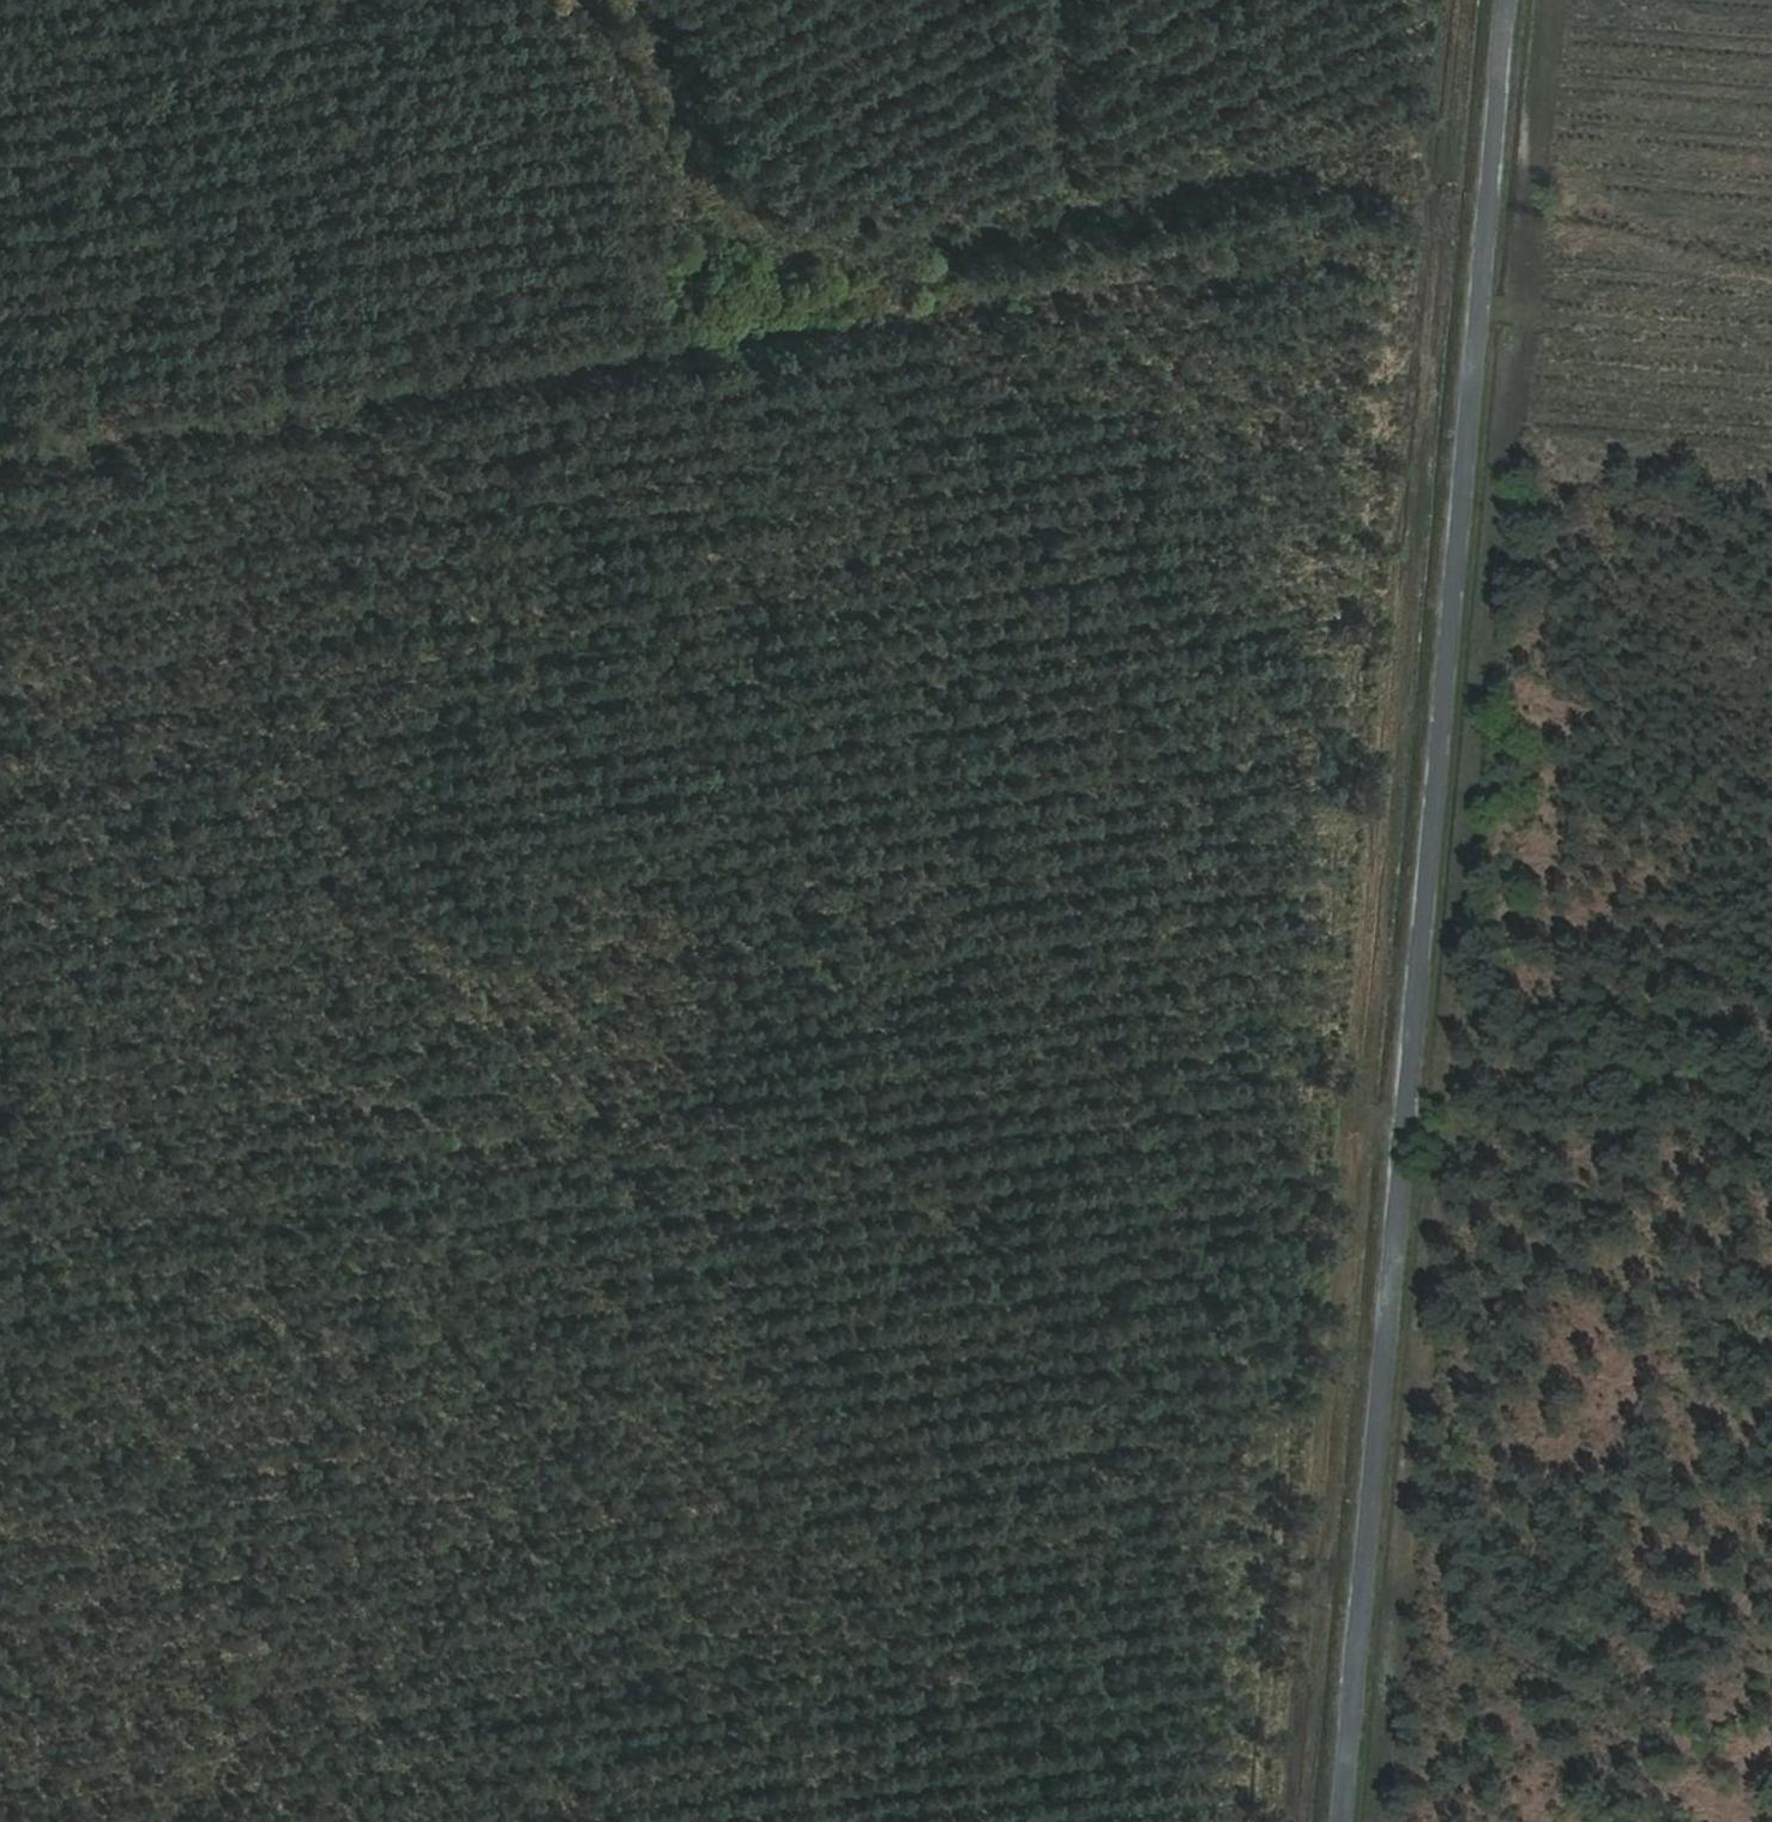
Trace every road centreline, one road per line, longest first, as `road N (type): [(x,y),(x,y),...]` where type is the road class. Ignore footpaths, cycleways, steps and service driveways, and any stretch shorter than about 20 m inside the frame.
road 1 (residential): [(1346,1821),(1512,0)]

